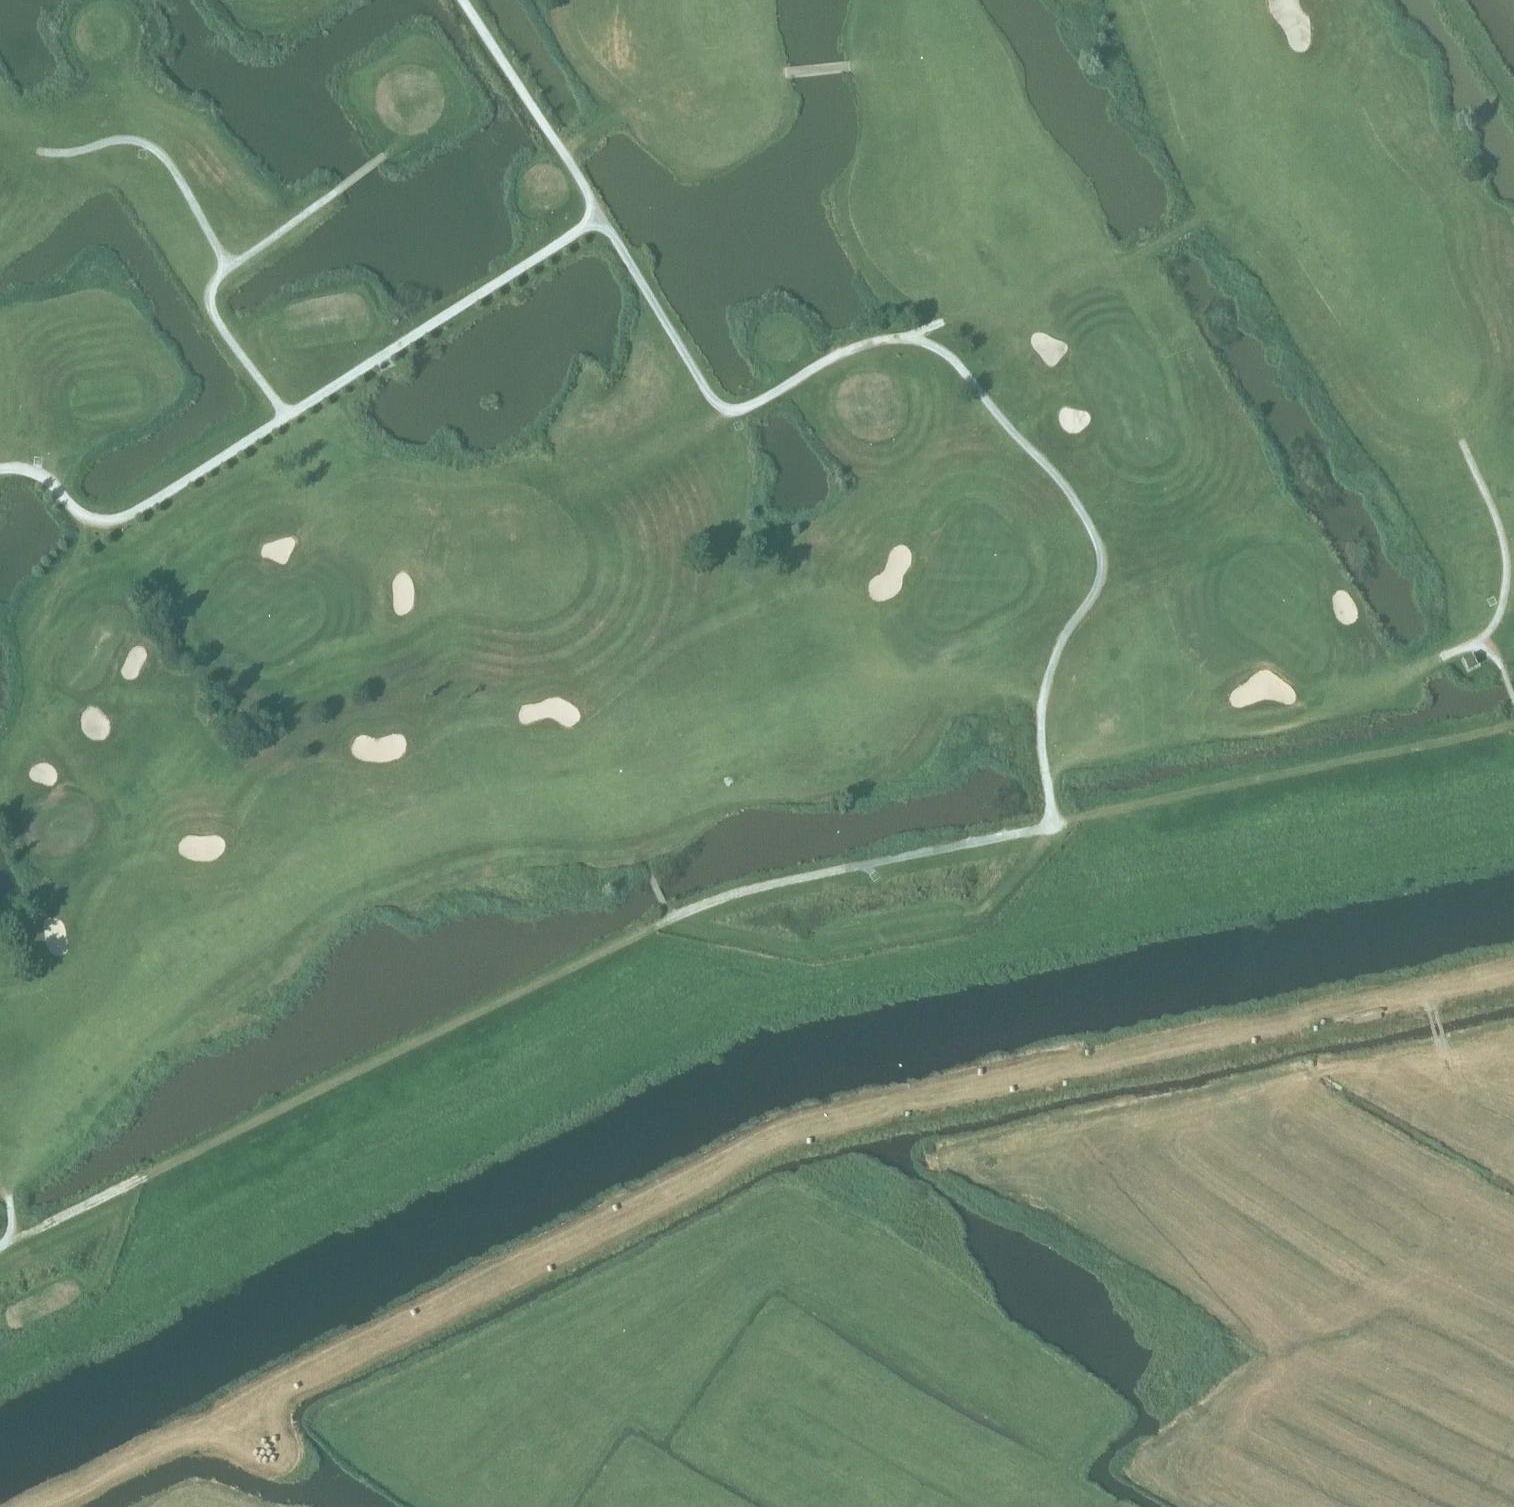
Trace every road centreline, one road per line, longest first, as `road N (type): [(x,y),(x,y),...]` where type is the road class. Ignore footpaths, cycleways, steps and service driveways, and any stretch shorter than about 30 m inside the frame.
road 1 (track): [(923,342),(859,68)]
road 2 (track): [(114,525),(0,780)]

